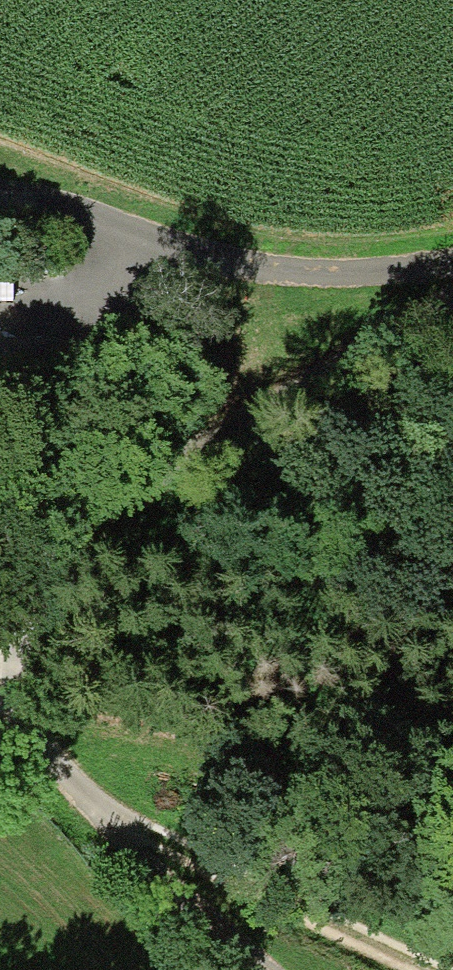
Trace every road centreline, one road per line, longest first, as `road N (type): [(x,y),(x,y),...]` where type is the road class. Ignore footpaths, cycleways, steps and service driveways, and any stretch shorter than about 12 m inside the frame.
road 1 (track): [(112,825),(15,667),(21,585),(141,492),(452,288)]
road 2 (track): [(0,196),(130,259),(358,281),(452,262)]
road 3 (track): [(428,969),(112,825)]
road 4 (track): [(112,825),(169,897),(254,969)]
road 5 (track): [(130,259),(0,338)]

